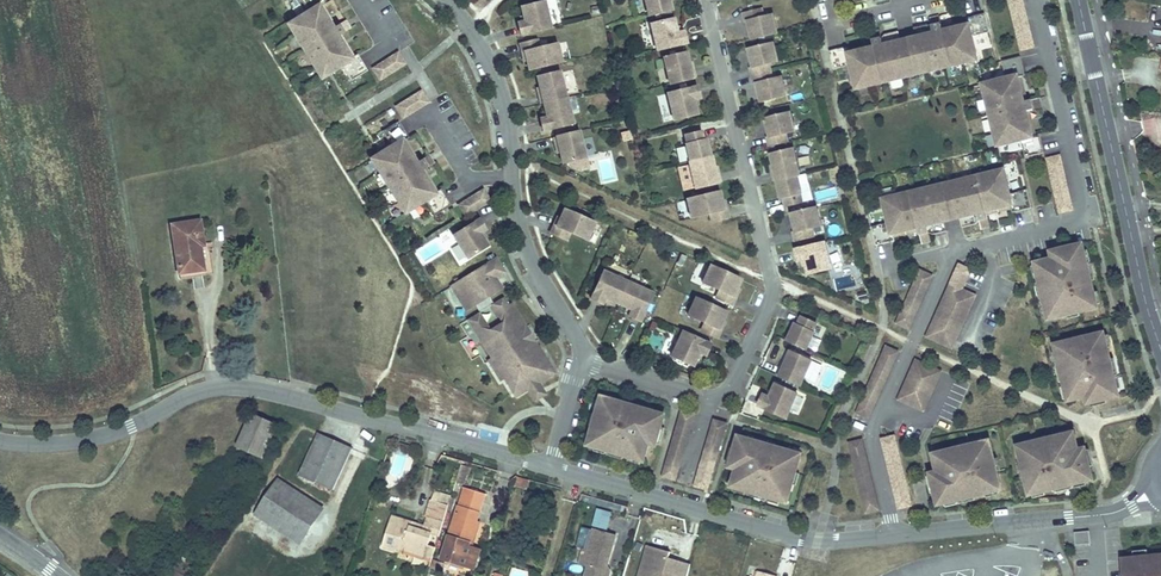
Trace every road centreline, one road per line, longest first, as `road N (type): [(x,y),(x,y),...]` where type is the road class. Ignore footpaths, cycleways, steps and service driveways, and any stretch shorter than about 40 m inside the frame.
road 1 (unclassified): [(0,442),(80,440),(212,389),(243,388),(548,465)]
road 2 (residential): [(582,357),(718,397),(734,380),(772,297),(705,0)]
road 3 (residential): [(582,357),(527,244),(497,84),(469,25),(446,0)]
road 4 (residential): [(1033,0),(1087,219),(953,251)]
road 5 (unclassified): [(548,465),(774,532),(896,537)]
road 6 (tertiary): [(1160,348),(1077,0)]
road 7 (residential): [(953,251),(874,440),(896,537)]
road 8 (unclassified): [(896,537),(1117,512),(1158,490)]
road 9 (residential): [(942,0),(821,29)]

